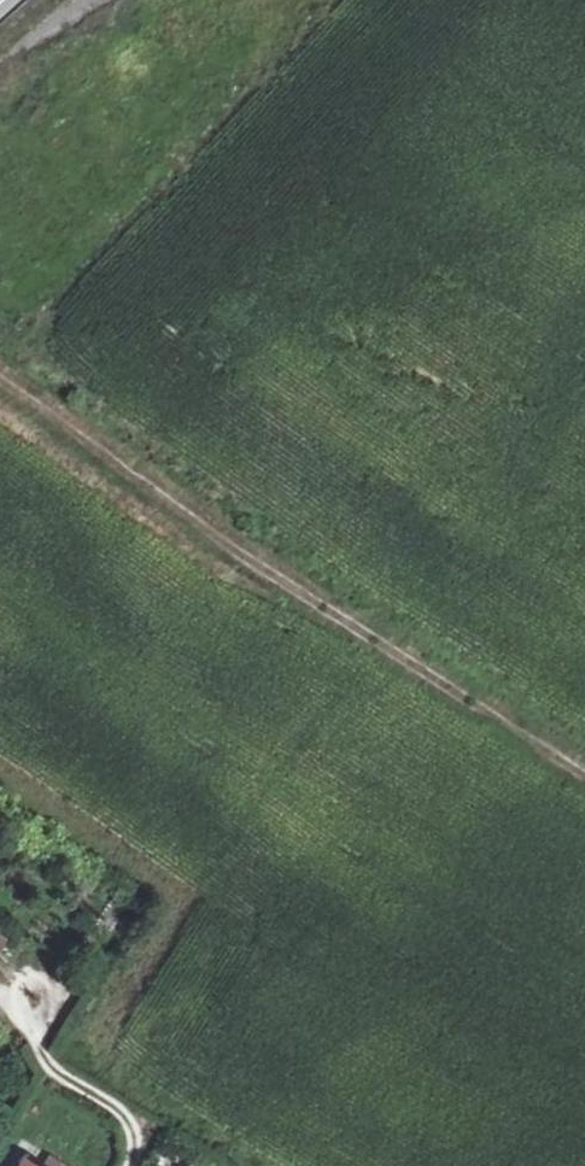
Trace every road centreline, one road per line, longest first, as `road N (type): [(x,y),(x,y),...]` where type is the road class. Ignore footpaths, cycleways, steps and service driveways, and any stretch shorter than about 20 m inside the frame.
road 1 (track): [(0,378),(584,786)]
road 2 (track): [(126,0),(0,102)]

